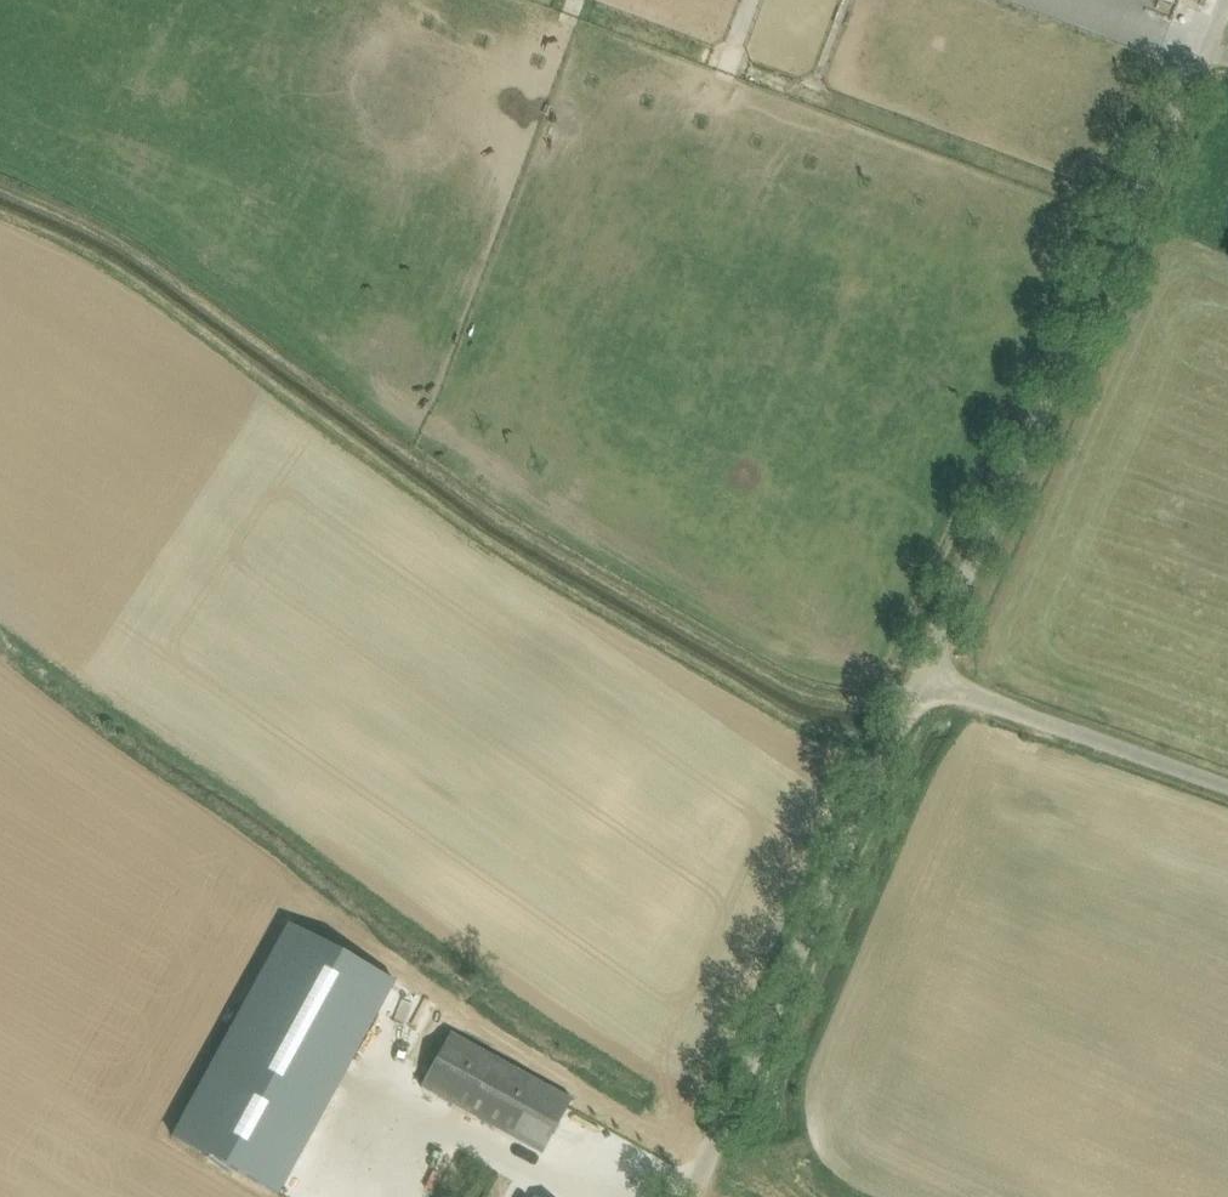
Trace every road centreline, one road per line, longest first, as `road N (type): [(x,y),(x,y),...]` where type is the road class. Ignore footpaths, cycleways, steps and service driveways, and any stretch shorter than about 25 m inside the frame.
road 1 (track): [(922,677),(897,707),(816,693),(661,613),(516,523),(139,251),(0,186)]
road 2 (unclassified): [(922,677),(1225,0)]
road 3 (unclassified): [(686,1196),(826,910),(922,677)]
road 4 (unclassified): [(1227,786),(922,677)]

